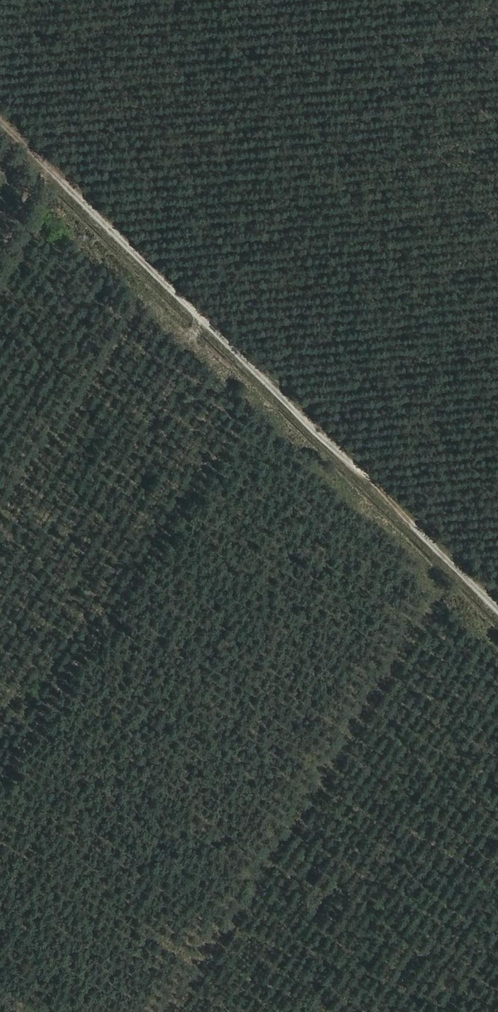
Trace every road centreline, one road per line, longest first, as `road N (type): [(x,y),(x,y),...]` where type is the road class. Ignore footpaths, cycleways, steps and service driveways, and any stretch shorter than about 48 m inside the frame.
road 1 (track): [(0,121),(195,323),(497,608)]
road 2 (track): [(260,384),(120,615),(0,787)]

